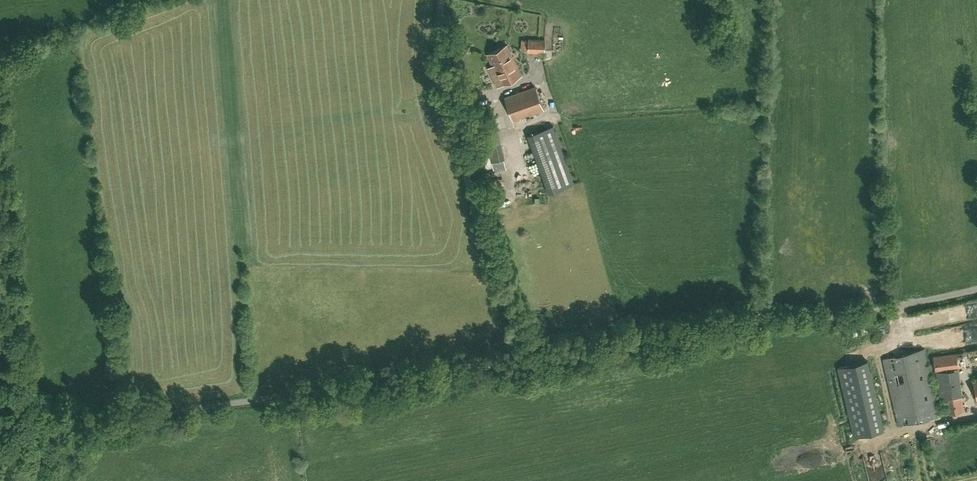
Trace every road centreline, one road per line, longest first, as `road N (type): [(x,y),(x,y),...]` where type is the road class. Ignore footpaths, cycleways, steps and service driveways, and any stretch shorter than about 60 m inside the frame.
road 1 (unclassified): [(0,418),(218,407),(526,359)]
road 2 (unclassified): [(526,359),(976,289)]
road 3 (unclassified): [(526,359),(442,80),(443,0)]

